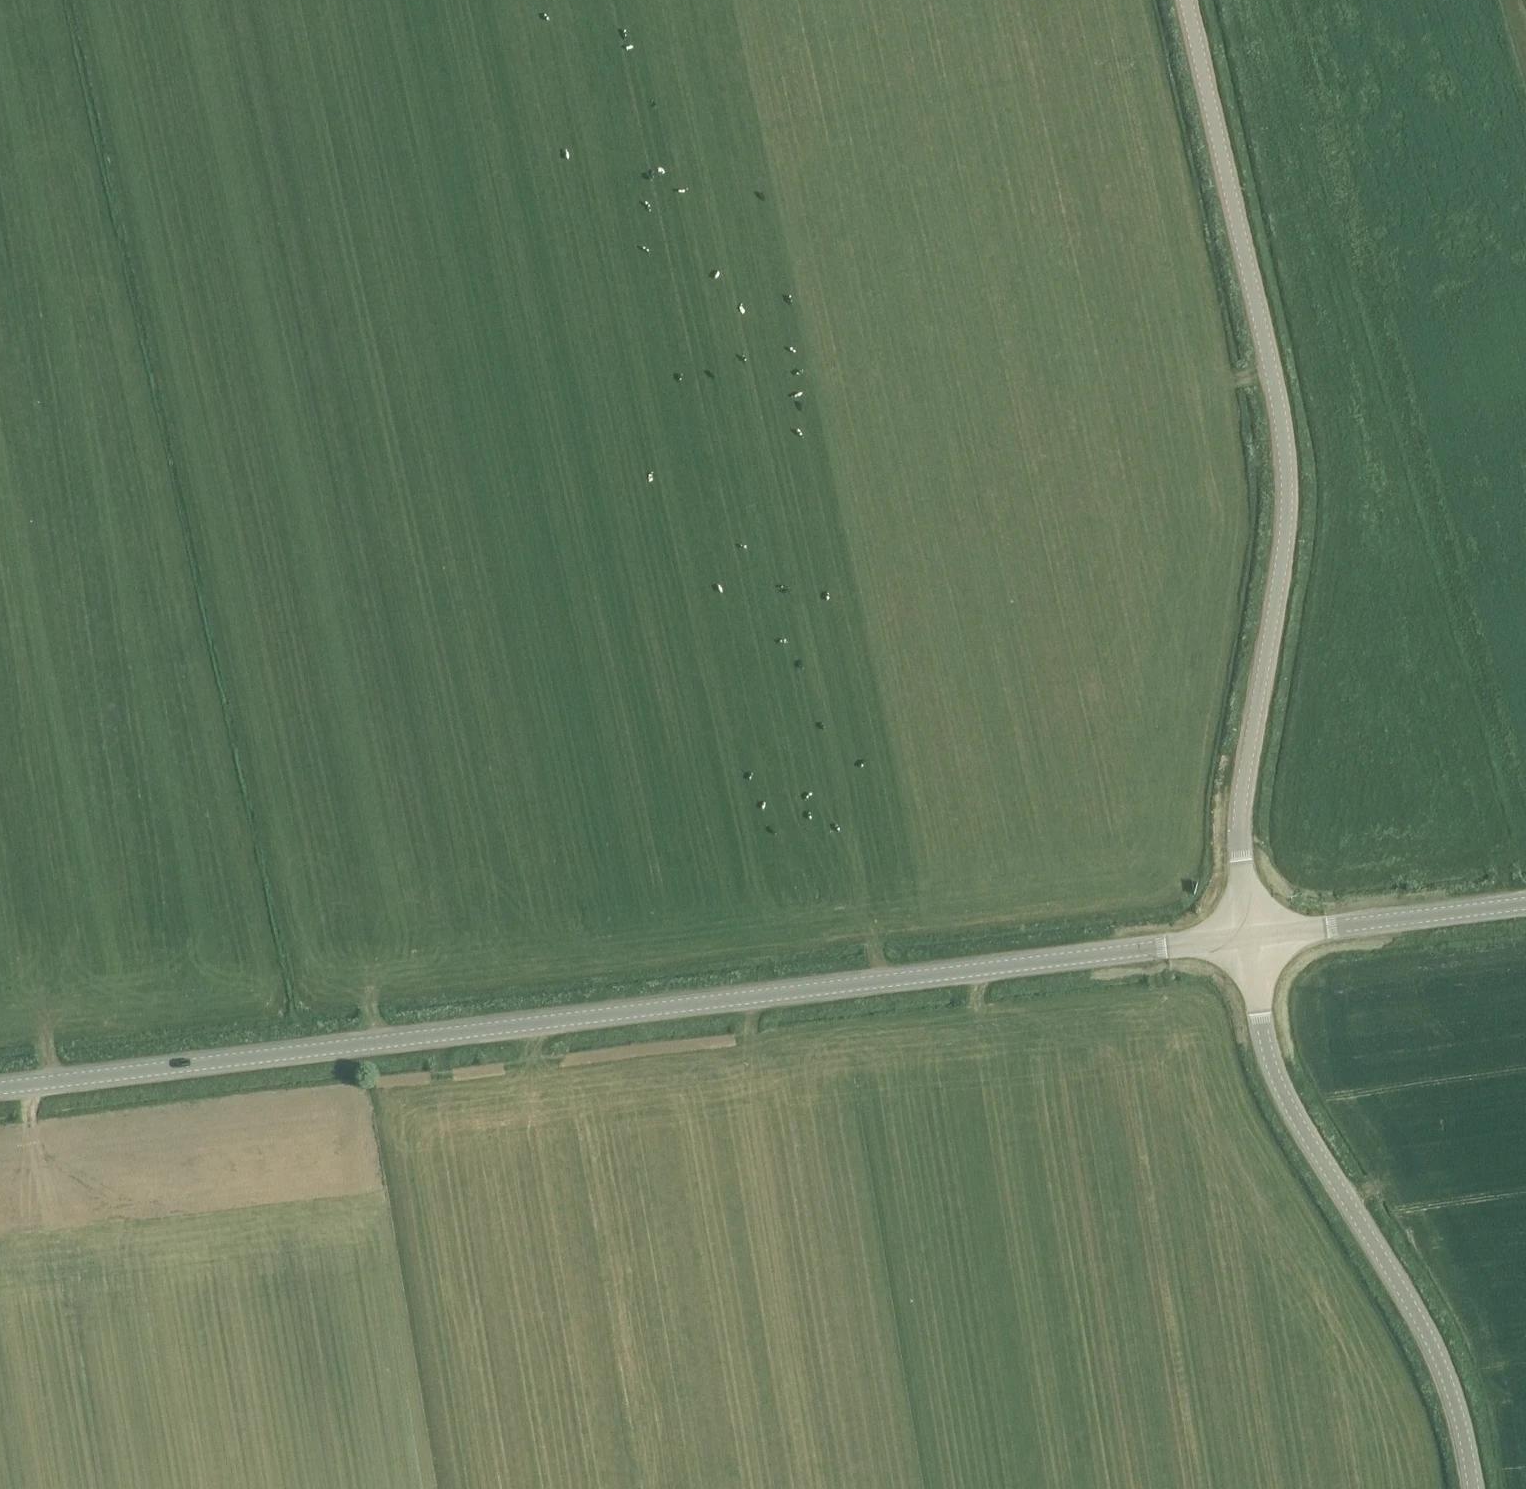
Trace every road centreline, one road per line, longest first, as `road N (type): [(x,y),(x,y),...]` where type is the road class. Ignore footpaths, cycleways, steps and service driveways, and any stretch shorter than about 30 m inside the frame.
road 1 (tertiary): [(0,1088),(1235,936)]
road 2 (tertiary): [(1235,936),(1230,829),(1238,727),(1277,531),(1274,428),(1178,0)]
road 3 (tertiary): [(1454,1488),(1431,1399),(1398,1318),(1324,1207),(1282,1127),(1252,1034),(1235,936)]
road 4 (tertiary): [(1525,900),(1235,936)]

